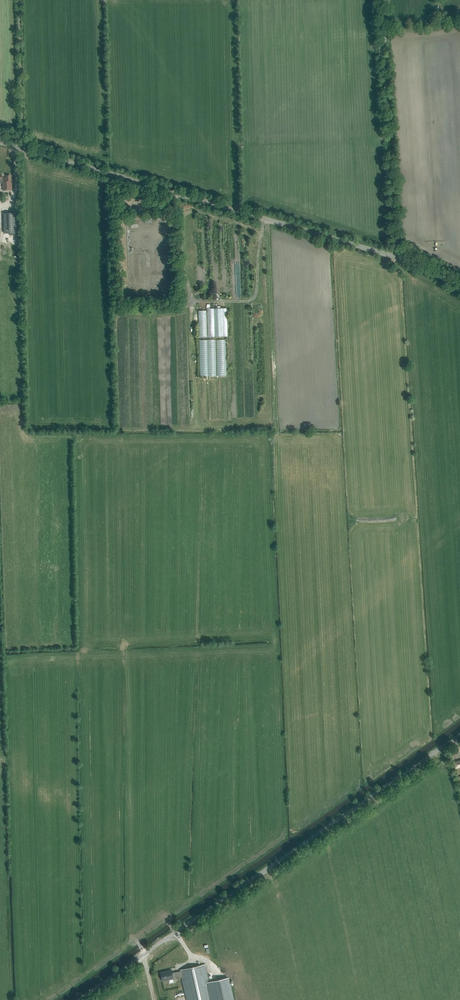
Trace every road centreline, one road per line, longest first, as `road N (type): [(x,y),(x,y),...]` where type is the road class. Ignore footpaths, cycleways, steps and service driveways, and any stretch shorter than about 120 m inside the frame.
road 1 (tertiary): [(459,289),(377,251),(0,142)]
road 2 (unclassified): [(81,999),(459,736)]
road 3 (track): [(397,258),(382,0)]

